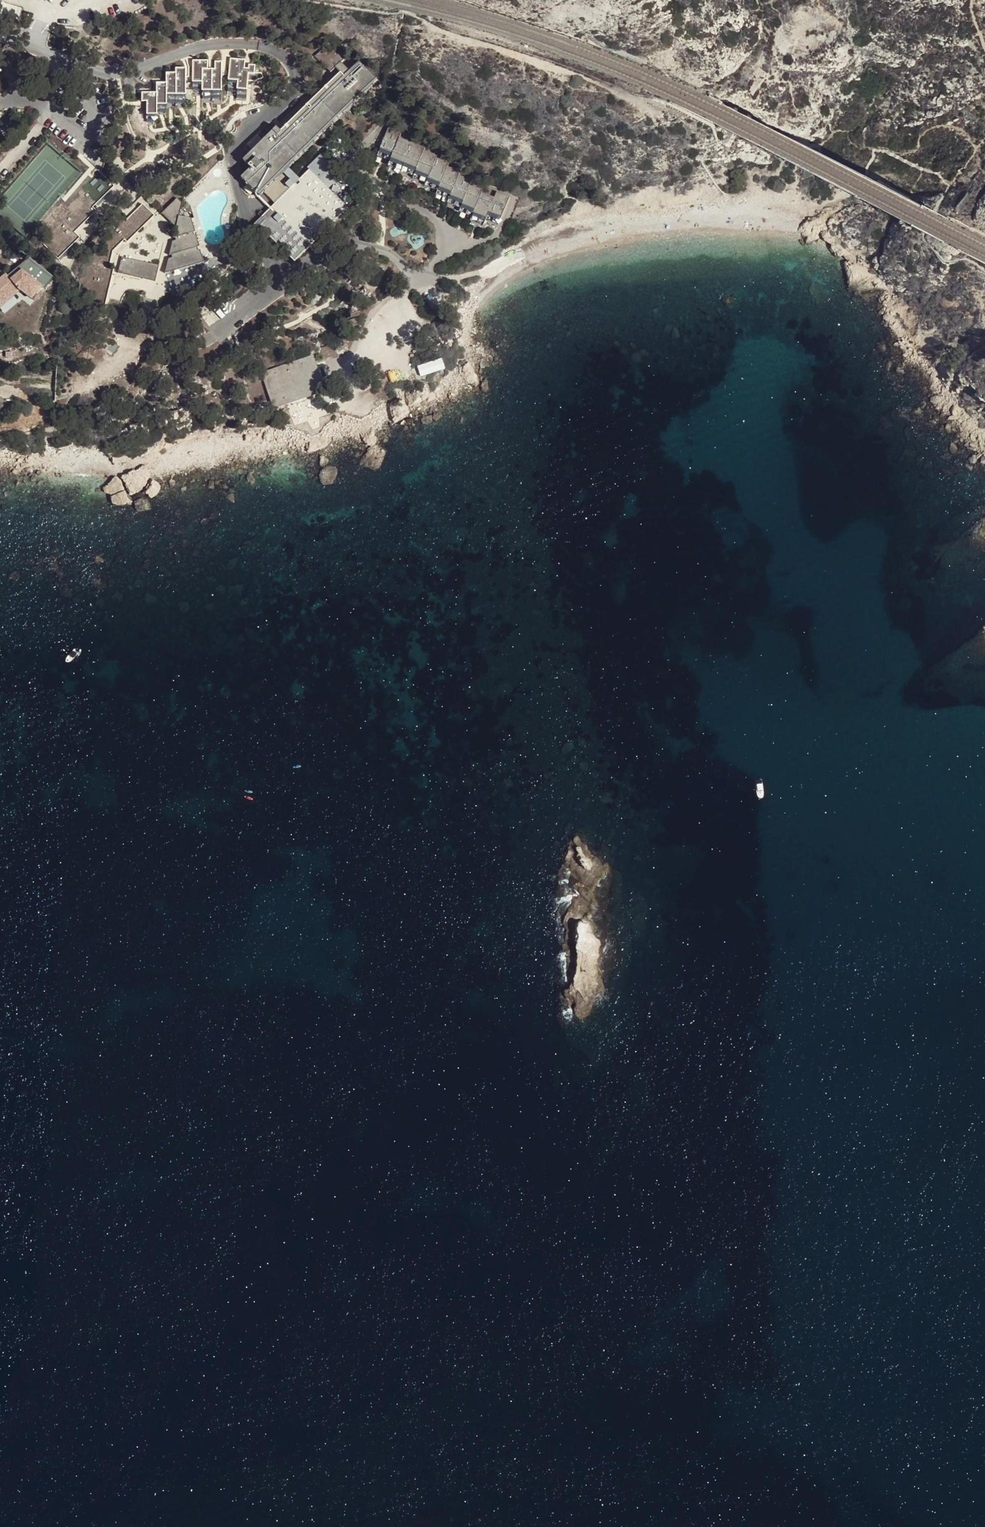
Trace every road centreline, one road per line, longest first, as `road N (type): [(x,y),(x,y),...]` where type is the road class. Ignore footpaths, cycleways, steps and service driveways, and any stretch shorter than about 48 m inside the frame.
road 1 (residential): [(215,333),(278,278),(248,223),(233,160),(243,133),(291,100),(299,84),(290,58),(252,42),(221,42),(130,70),(101,73),(71,65)]
road 2 (residential): [(0,172),(71,65)]

